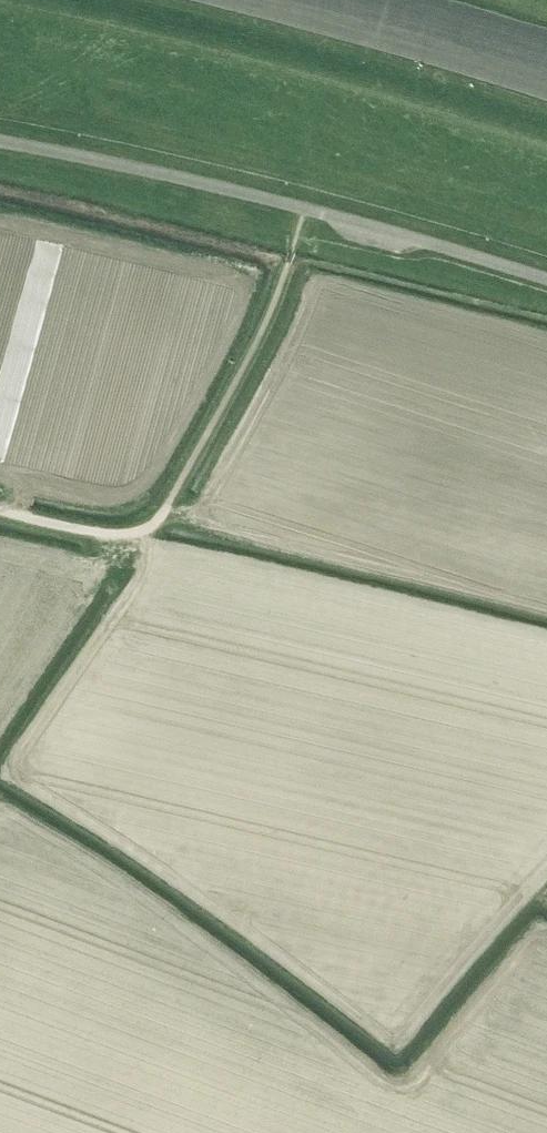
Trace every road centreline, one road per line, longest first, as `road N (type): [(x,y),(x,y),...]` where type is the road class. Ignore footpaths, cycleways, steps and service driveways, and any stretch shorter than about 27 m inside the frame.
road 1 (track): [(546,96),(212,0)]

